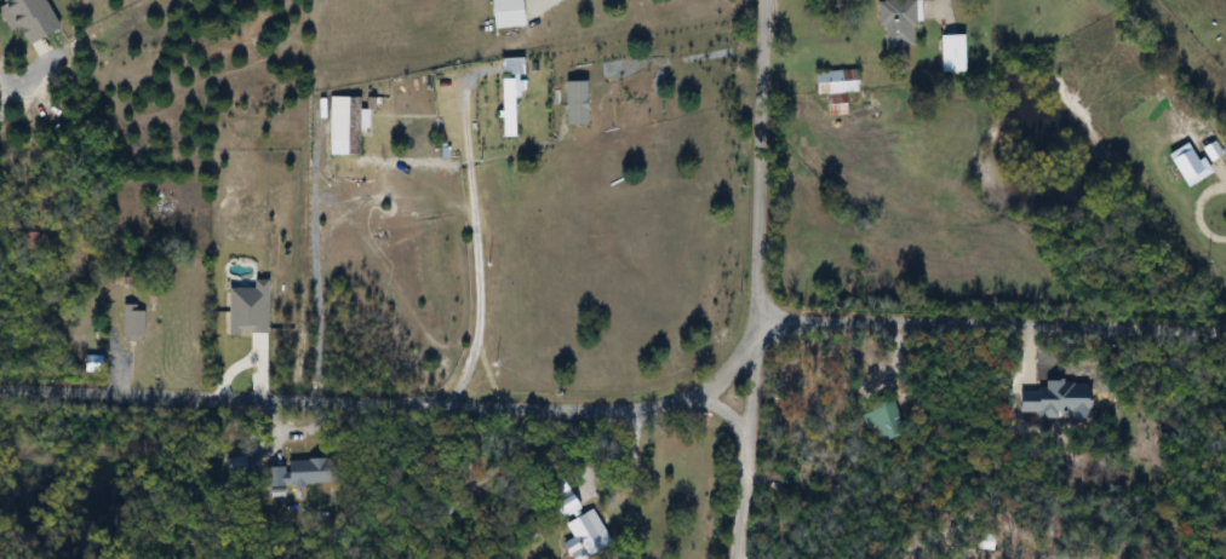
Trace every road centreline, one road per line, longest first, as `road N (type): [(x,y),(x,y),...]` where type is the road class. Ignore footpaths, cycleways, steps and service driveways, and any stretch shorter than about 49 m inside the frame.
road 1 (residential): [(0,392),(601,414),(689,398),(726,379),(755,335),(815,319),(1225,334)]
road 2 (residential): [(735,558),(751,415),(762,0)]

